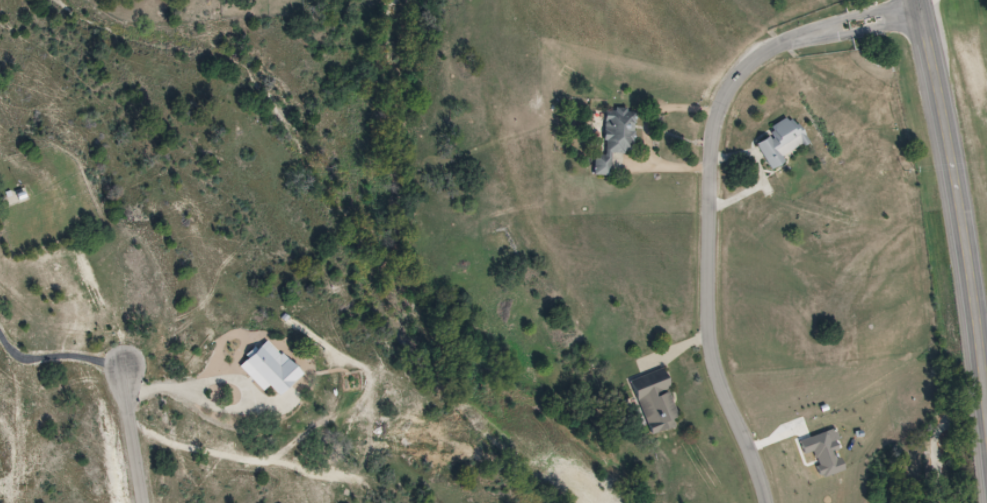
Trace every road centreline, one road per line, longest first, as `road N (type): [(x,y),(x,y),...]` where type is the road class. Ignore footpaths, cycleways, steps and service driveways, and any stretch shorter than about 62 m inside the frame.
road 1 (residential): [(924,5),(763,61),(716,116),(712,231),(726,373),(767,502)]
road 2 (trunk): [(986,374),(940,58),(923,0)]
road 3 (residential): [(149,502),(123,362)]

